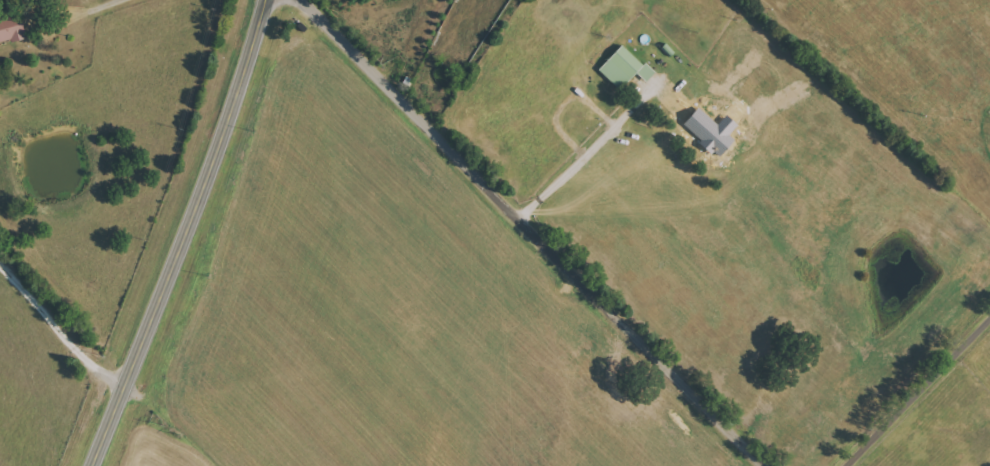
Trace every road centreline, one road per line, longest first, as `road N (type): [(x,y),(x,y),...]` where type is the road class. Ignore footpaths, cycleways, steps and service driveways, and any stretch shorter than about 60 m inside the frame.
road 1 (residential): [(771,465),(507,223),(299,0)]
road 2 (secondary): [(270,0),(202,207),(96,465)]
road 3 (residential): [(989,318),(842,465)]
road 4 (residential): [(128,388),(0,285)]

